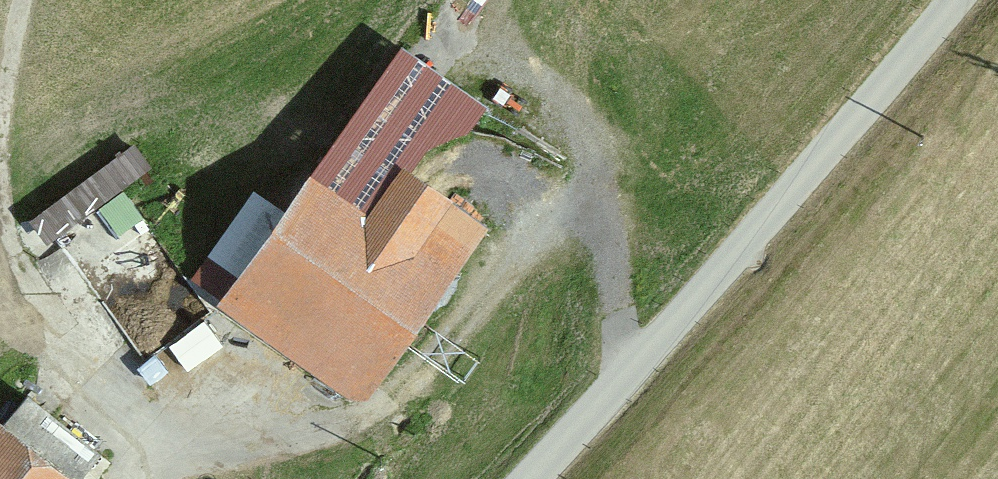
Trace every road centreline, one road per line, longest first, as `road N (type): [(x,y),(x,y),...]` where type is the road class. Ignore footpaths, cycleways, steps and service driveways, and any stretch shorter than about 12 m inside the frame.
road 1 (unclassified): [(529,478),(637,371),(961,0)]
road 2 (track): [(388,409),(589,193)]
road 3 (track): [(51,315),(6,231),(0,155)]

